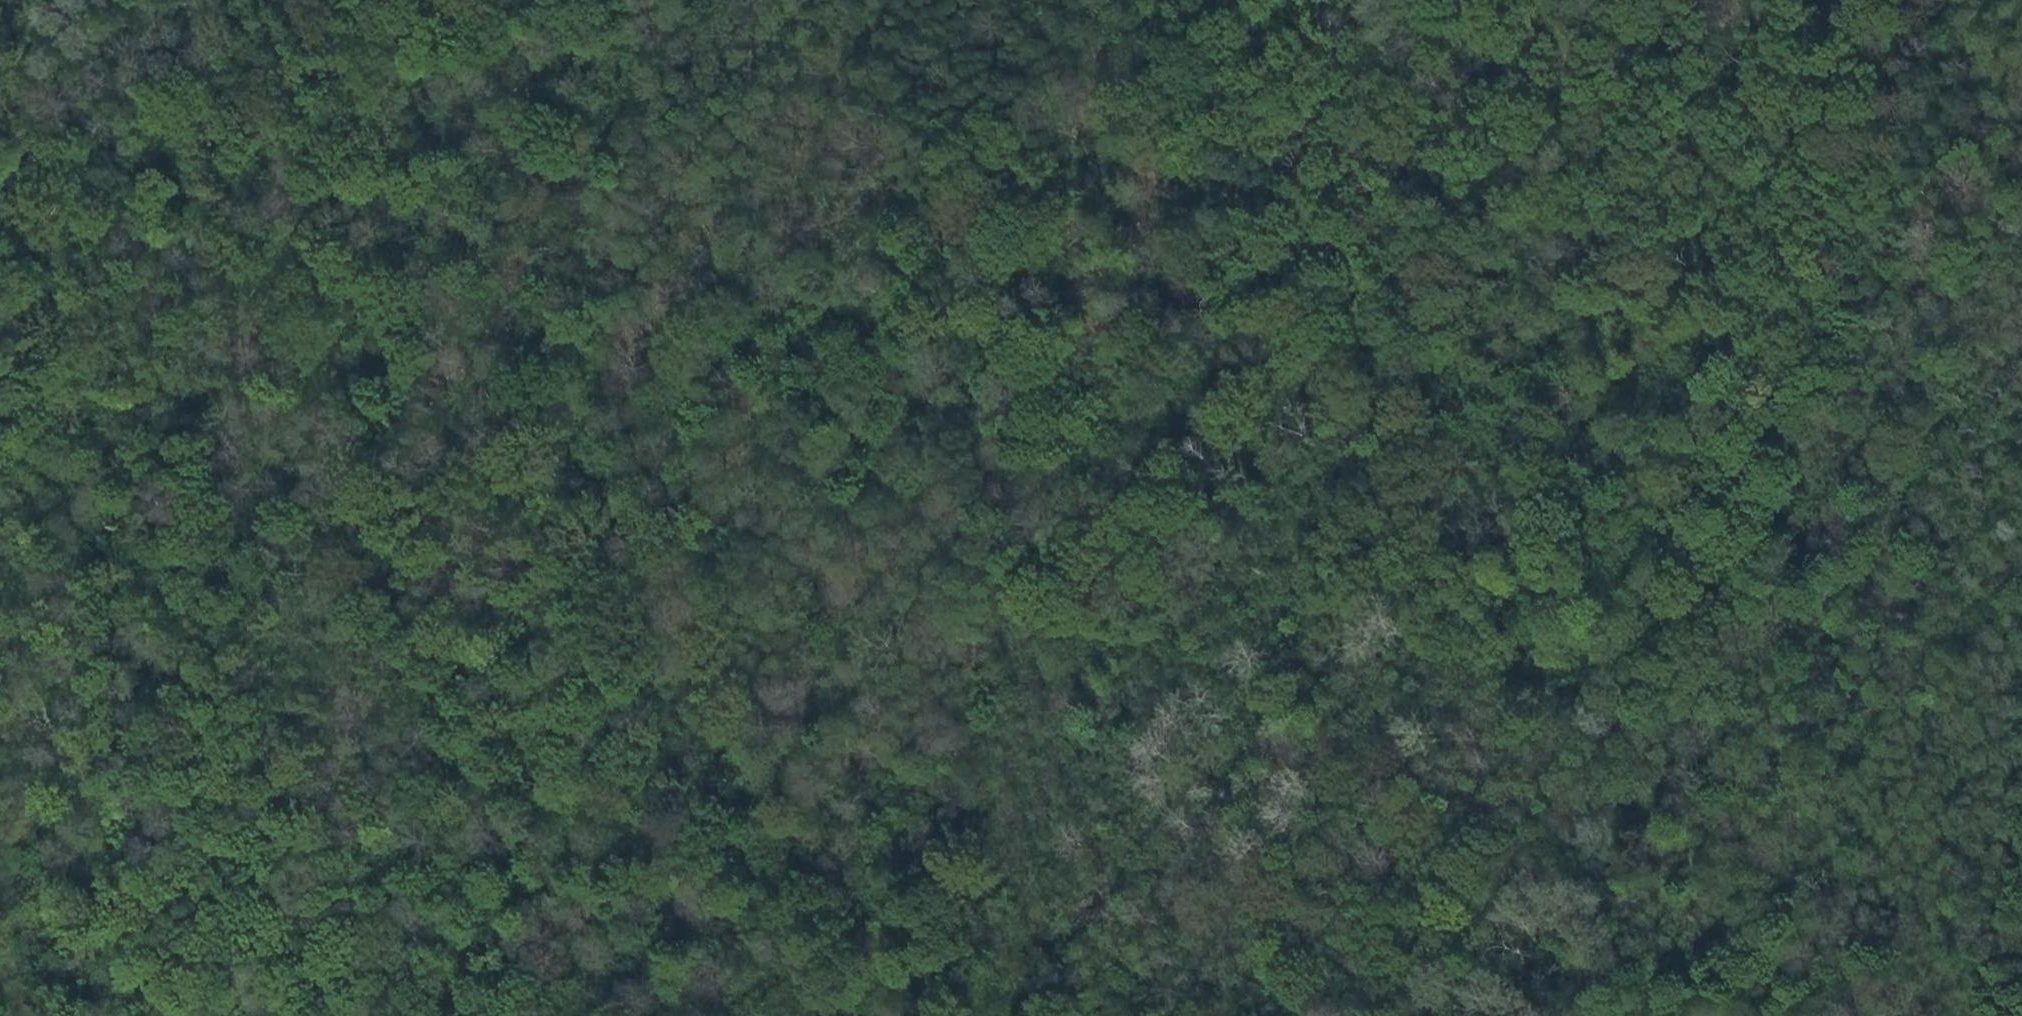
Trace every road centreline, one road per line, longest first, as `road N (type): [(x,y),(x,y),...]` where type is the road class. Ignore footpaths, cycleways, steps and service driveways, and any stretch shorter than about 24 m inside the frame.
road 1 (track): [(1550,1015),(1902,0)]
road 2 (track): [(607,0),(63,245),(0,258)]

